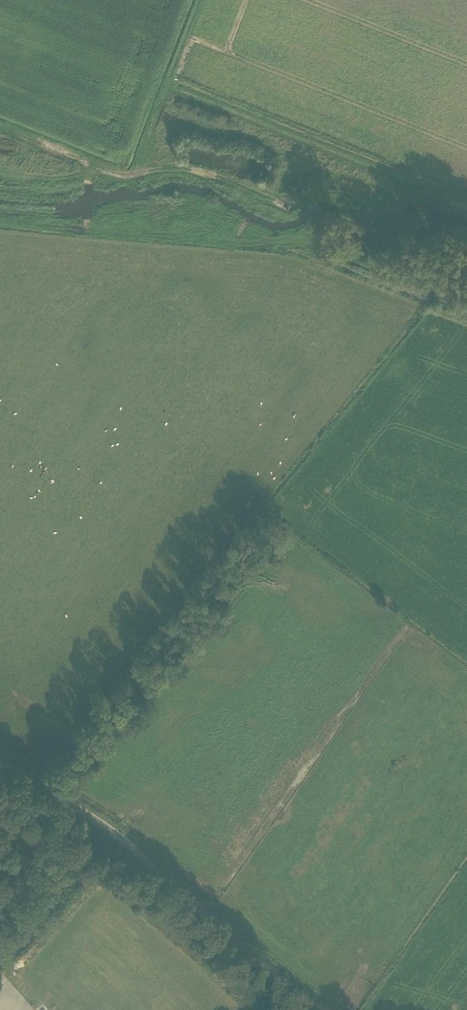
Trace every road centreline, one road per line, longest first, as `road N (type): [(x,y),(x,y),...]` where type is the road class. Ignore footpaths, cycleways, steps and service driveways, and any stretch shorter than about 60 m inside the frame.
road 1 (unclassified): [(320,1009),(116,834),(0,764)]
road 2 (track): [(466,211),(412,190),(330,191),(287,203),(128,159)]

